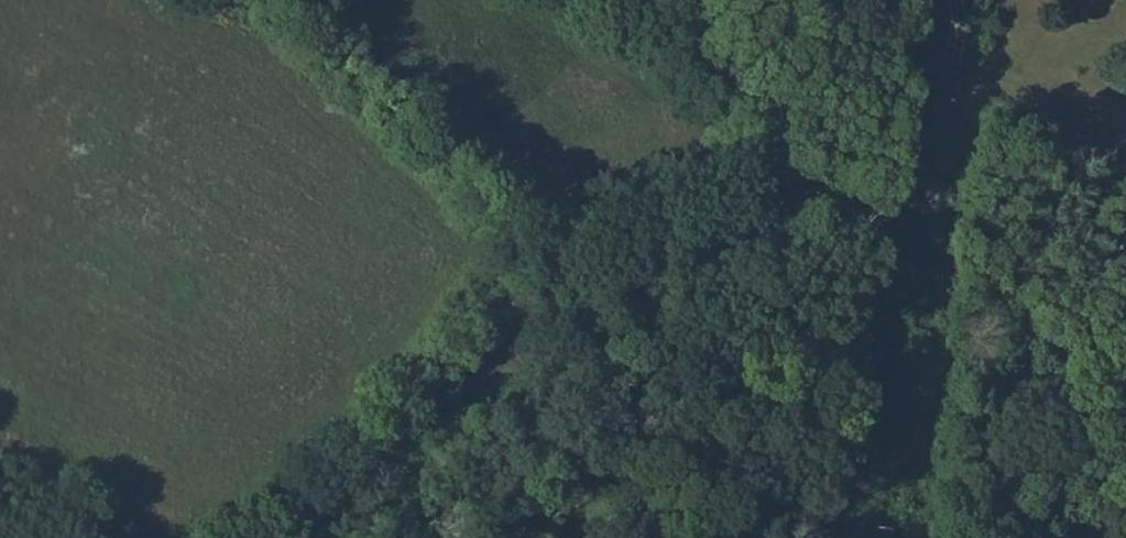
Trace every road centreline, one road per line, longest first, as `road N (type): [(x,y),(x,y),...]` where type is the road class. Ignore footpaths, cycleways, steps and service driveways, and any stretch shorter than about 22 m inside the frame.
road 1 (track): [(942,0),(824,165),(579,350)]
road 2 (track): [(579,350),(442,413),(278,537)]
road 3 (track): [(579,350),(600,537)]
road 4 (track): [(131,537),(0,480)]

